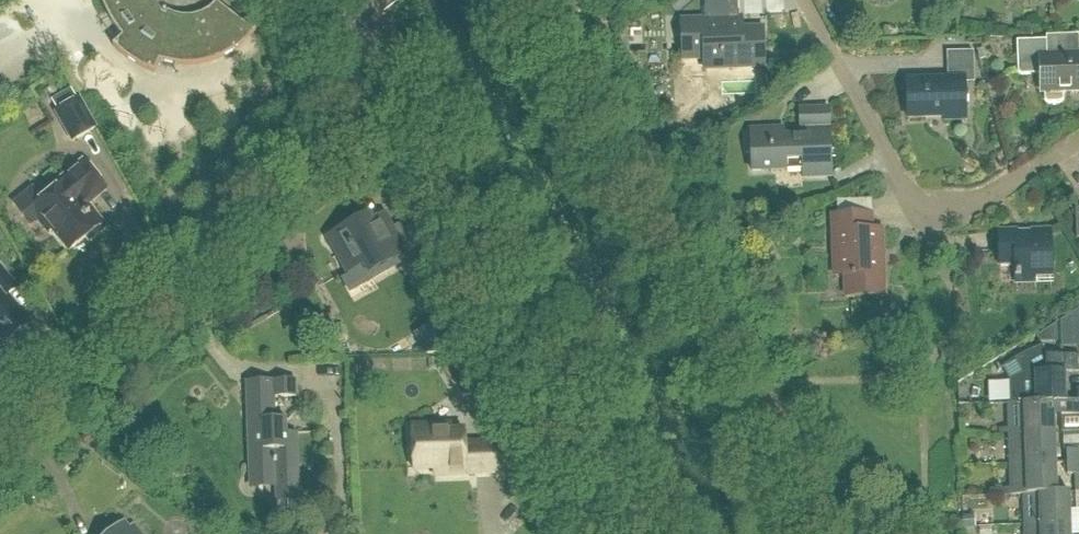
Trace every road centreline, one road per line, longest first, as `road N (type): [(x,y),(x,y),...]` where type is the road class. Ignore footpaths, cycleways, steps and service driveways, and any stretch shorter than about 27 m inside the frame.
road 1 (unclassified): [(0,433),(315,174),(340,141),(362,75),(368,40),(347,0)]
road 2 (residential): [(1078,141),(948,219),(927,215),(912,205),(804,0)]

